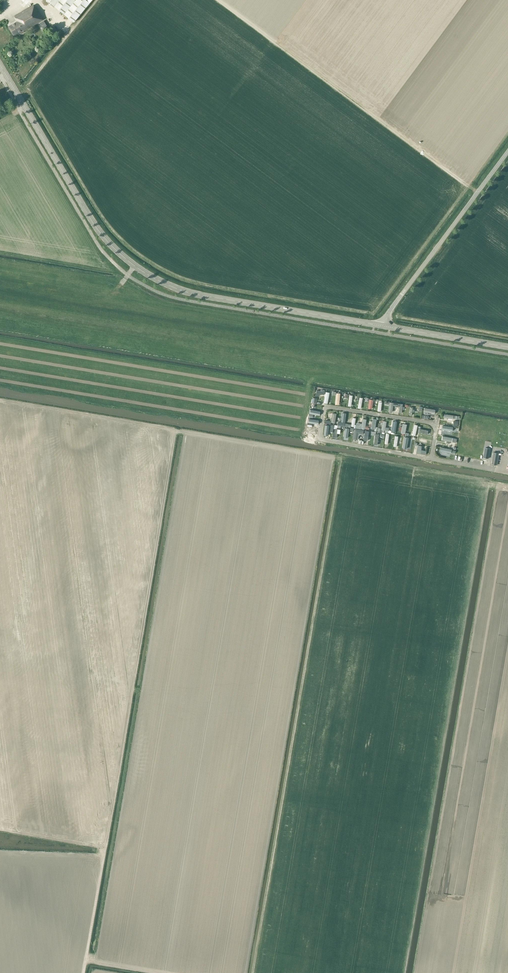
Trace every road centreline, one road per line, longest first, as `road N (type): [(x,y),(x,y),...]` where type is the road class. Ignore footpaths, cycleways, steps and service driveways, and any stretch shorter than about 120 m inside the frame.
road 1 (tertiary): [(383,326),(191,293),(147,274),(95,226),(0,65)]
road 2 (unclassified): [(383,326),(507,156)]
road 3 (tertiary): [(507,347),(383,326)]

